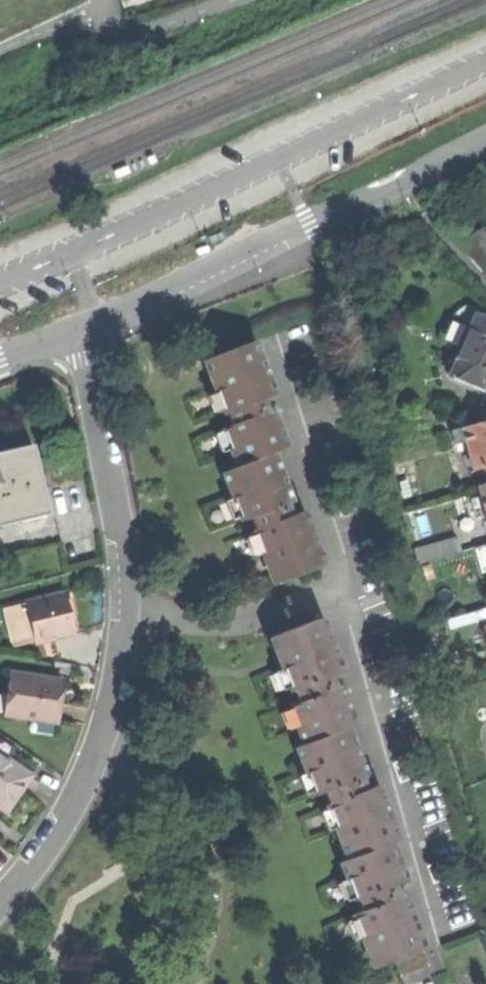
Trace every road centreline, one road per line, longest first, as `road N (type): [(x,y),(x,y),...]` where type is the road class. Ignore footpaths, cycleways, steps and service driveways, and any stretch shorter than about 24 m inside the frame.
road 1 (residential): [(0,902),(52,839),(104,750),(126,625),(117,517),(81,332)]
road 2 (residential): [(81,332),(485,138)]

